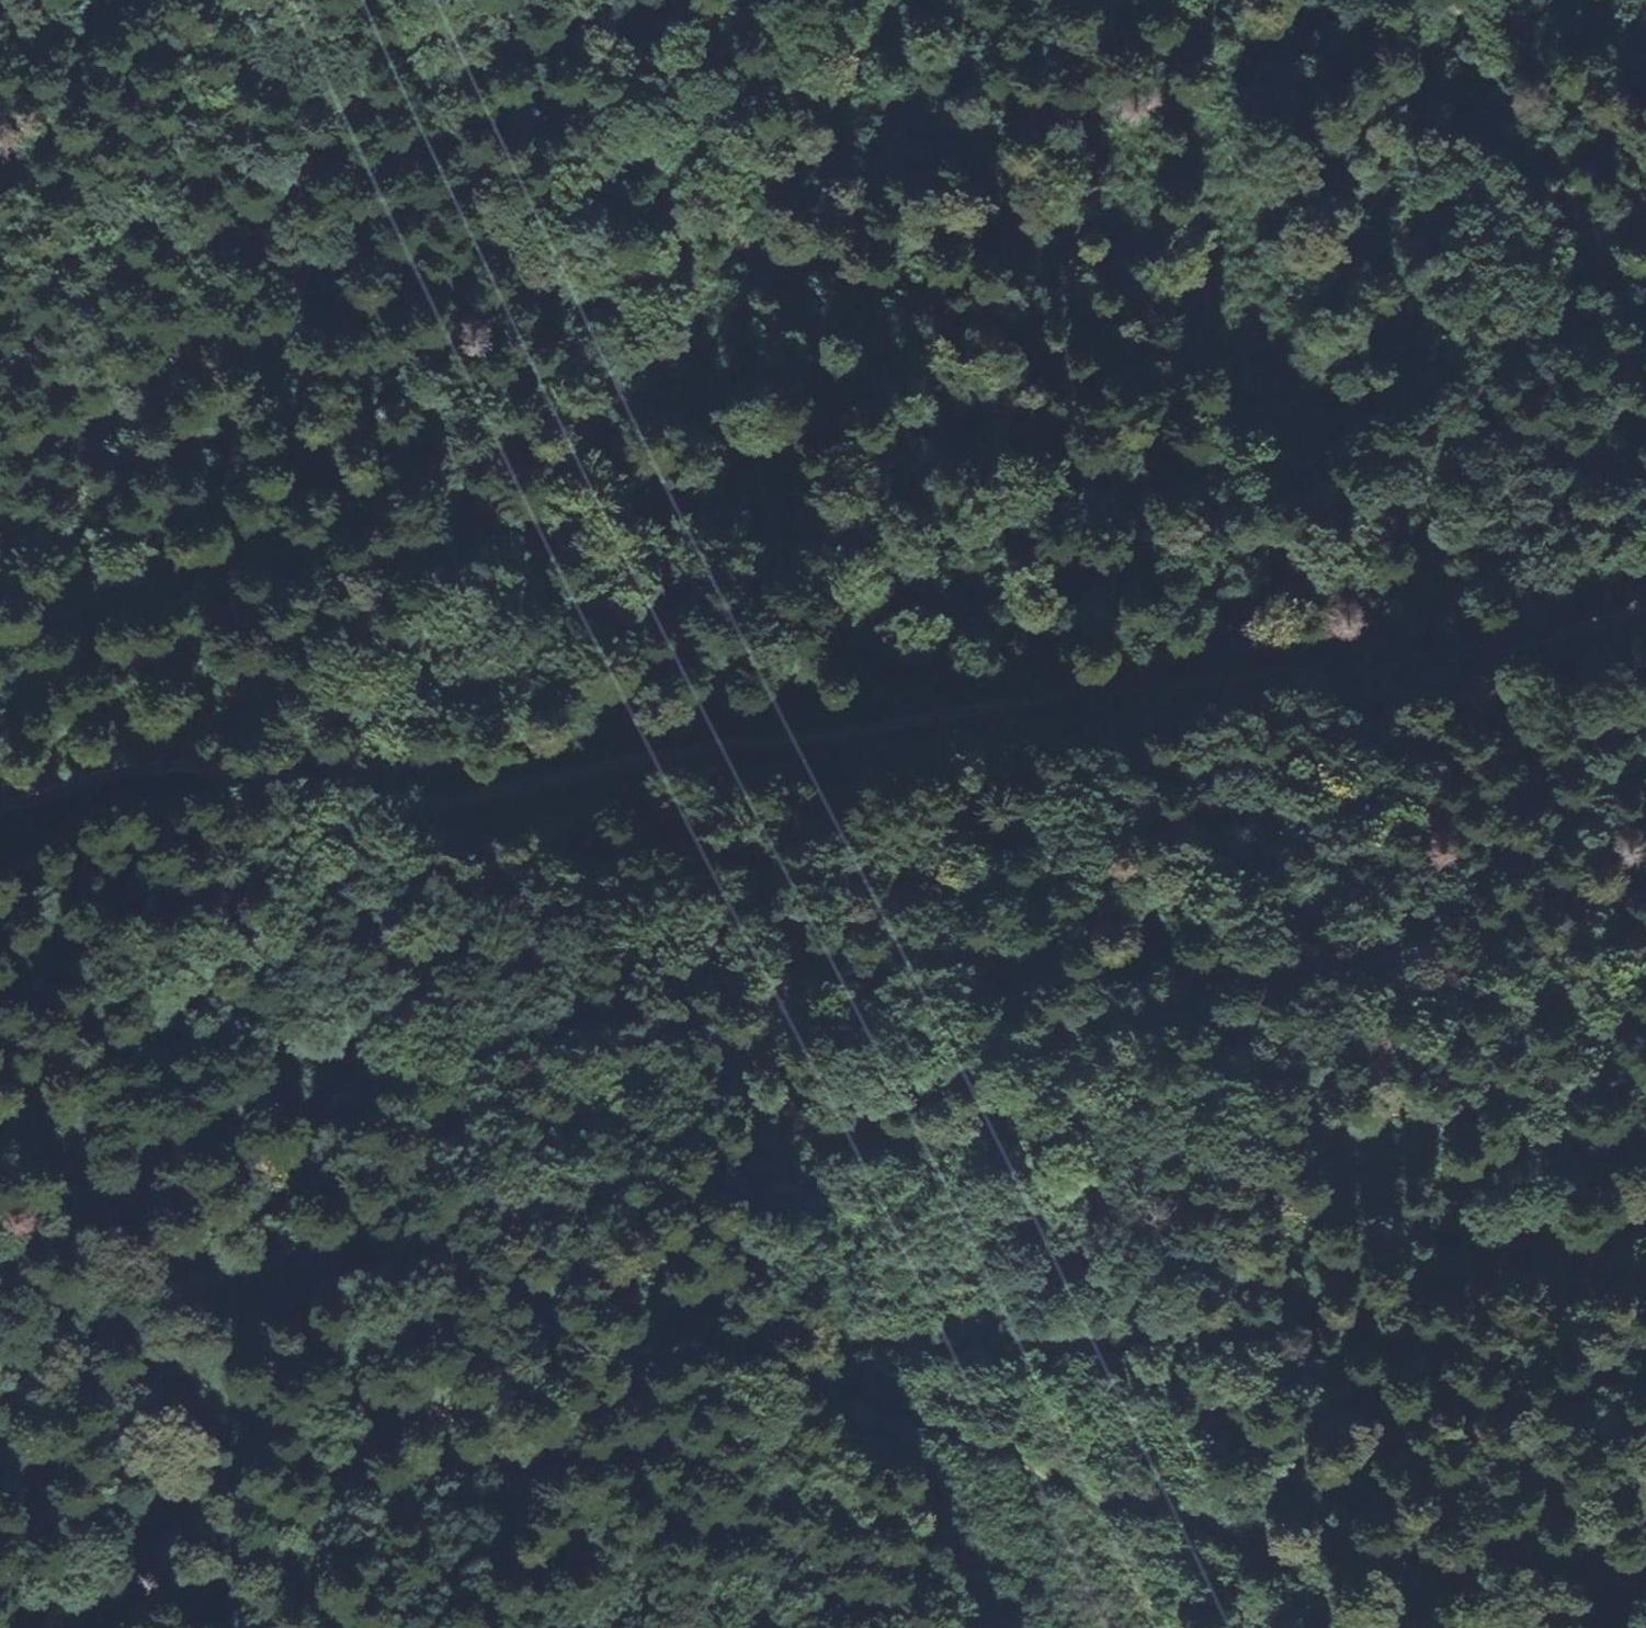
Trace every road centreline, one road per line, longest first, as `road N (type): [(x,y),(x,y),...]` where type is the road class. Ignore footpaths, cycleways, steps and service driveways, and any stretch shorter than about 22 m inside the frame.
road 1 (track): [(1520,1627),(1239,1536),(736,1335),(649,1344),(525,1477),(473,1490),(360,1487),(262,1458),(189,1435),(90,1330),(0,1161)]
road 2 (track): [(0,798),(210,760),(402,798),(930,706),(1421,653),(1645,596)]

